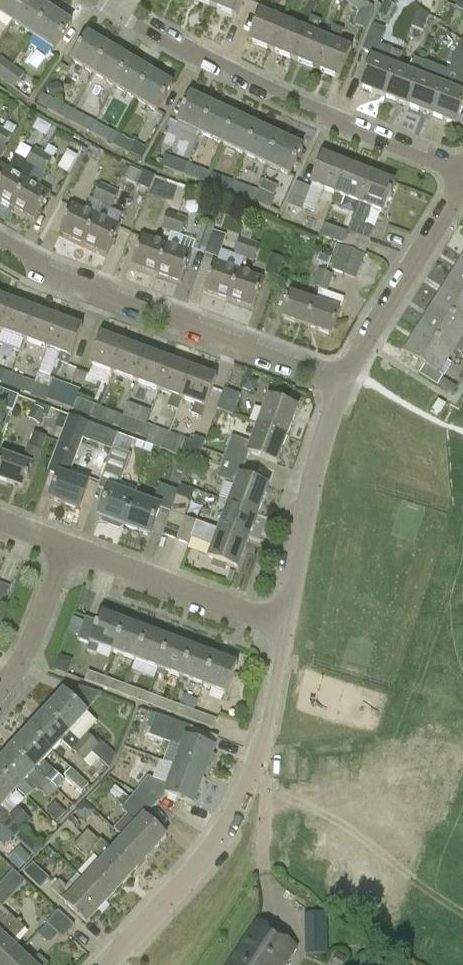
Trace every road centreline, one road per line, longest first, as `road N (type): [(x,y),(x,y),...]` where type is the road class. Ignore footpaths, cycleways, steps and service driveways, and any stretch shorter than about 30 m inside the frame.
road 1 (residential): [(98,0),(179,50),(462,176)]
road 2 (residential): [(112,964),(236,807),(259,756),(286,626)]
road 3 (residential): [(346,376),(90,281),(0,239)]
road 4 (residential): [(286,626),(346,376)]
road 5 (residential): [(286,626),(74,549)]
road 6 (residential): [(346,376),(462,186)]
road 7 (residential): [(0,689),(34,642),(74,549)]

